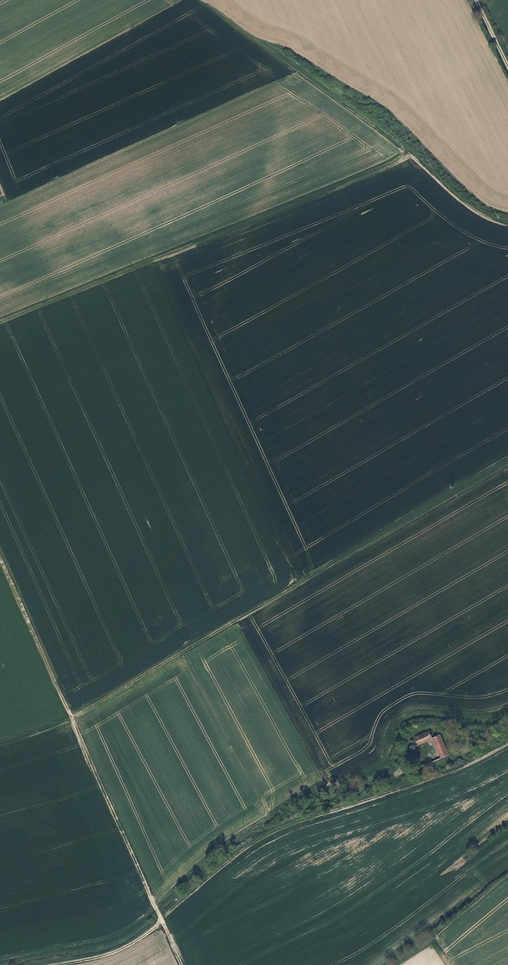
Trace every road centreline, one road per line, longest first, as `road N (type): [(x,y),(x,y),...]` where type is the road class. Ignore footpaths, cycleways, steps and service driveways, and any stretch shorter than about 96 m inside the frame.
road 1 (track): [(507,461),(72,719),(0,744)]
road 2 (track): [(179,964),(0,559)]
road 3 (track): [(507,743),(268,835),(160,921)]
road 4 (track): [(0,322),(155,260)]

